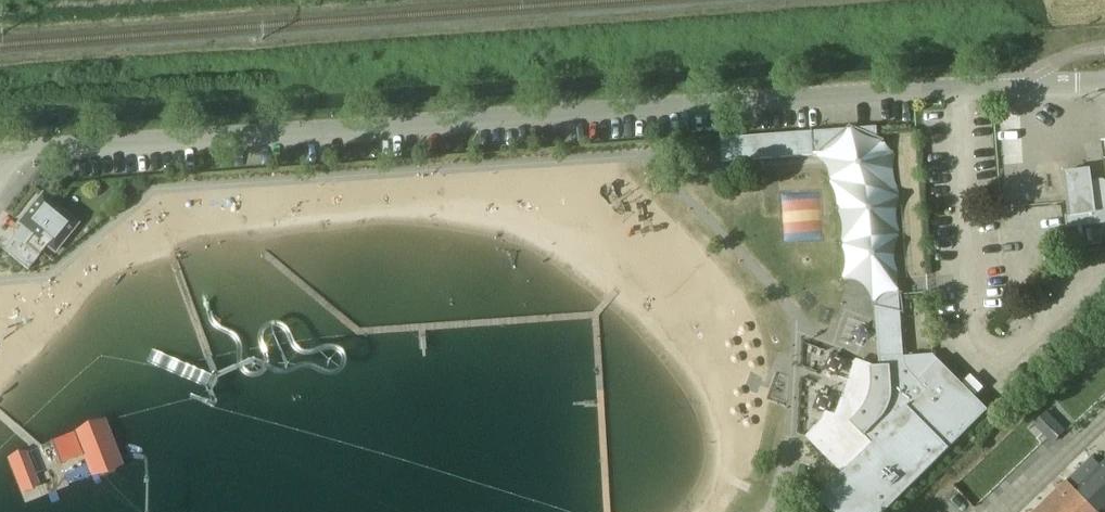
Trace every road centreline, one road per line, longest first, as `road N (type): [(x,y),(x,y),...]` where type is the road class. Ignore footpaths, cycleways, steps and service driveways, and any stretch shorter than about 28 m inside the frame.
road 1 (unclassified): [(0,154),(1104,82)]

